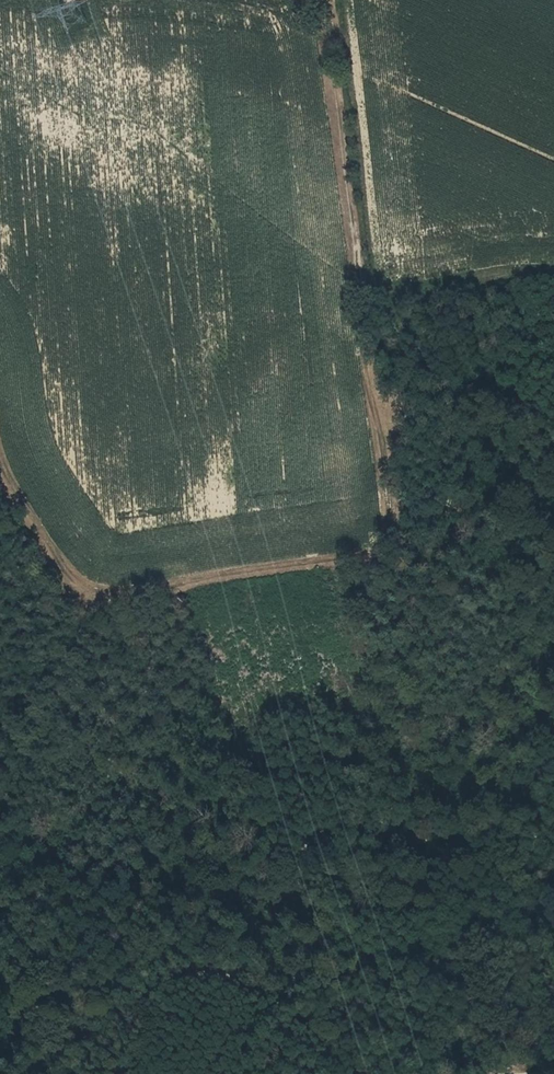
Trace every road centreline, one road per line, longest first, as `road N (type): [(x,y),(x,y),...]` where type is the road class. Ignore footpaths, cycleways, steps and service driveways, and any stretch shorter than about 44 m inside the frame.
road 1 (track): [(378,254),(384,288),(369,296),(369,343),(401,541),(362,559),(80,607),(11,505),(0,471)]
road 2 (track): [(378,254),(347,0)]
road 3 (track): [(46,1073),(177,977),(249,978)]
road 4 (track): [(384,288),(530,265),(553,269)]

